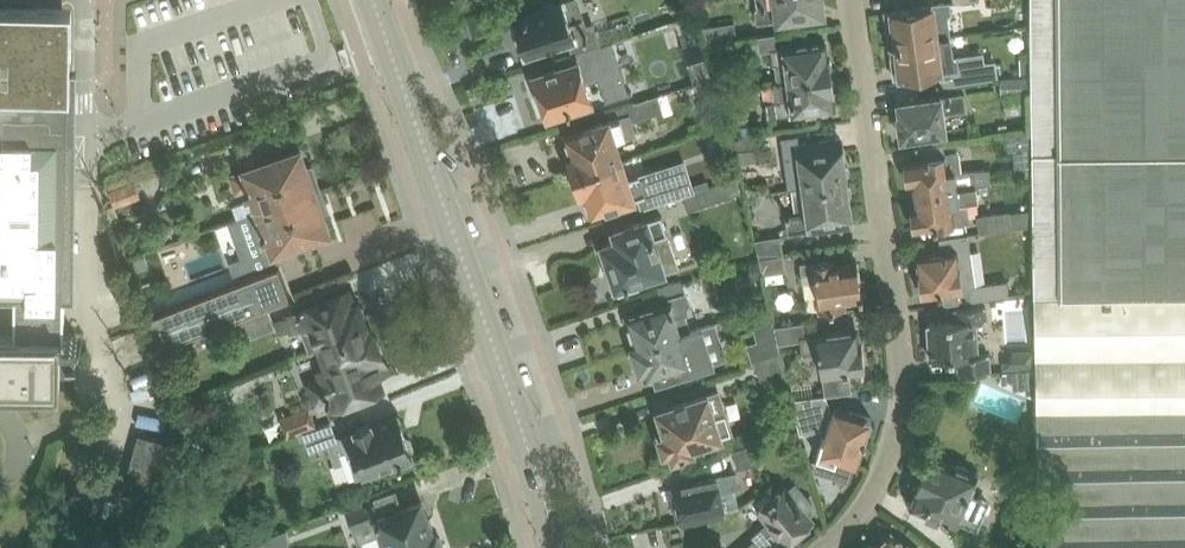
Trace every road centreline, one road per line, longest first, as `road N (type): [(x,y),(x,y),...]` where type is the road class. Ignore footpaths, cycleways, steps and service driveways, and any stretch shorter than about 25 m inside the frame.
road 1 (tertiary): [(560,547),(374,0)]
road 2 (unclassified): [(820,547),(884,473),(903,399),(853,0)]

